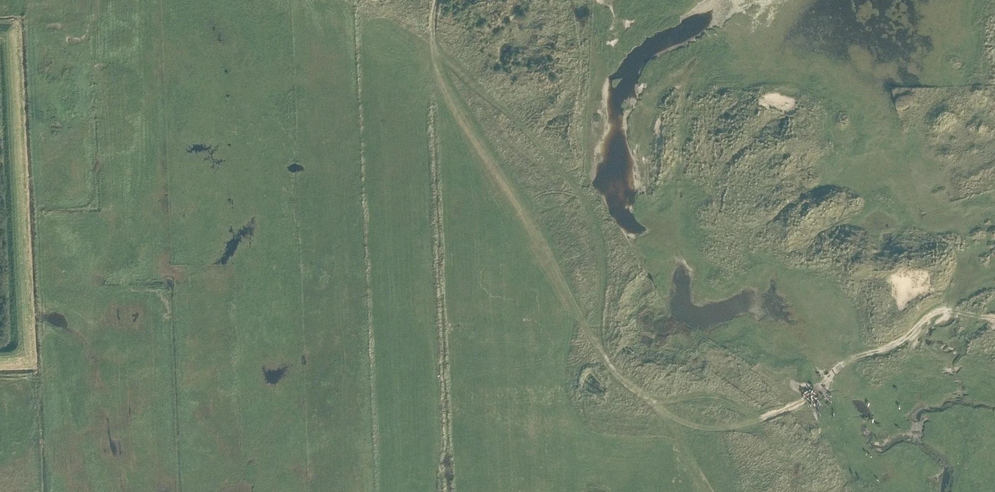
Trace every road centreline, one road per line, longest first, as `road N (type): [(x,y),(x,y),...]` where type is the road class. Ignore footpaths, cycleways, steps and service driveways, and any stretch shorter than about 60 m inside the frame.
road 1 (track): [(438,0),(430,34),(442,80),(607,365),(676,418),(704,427),(780,413)]
road 2 (track): [(780,413),(811,397),(836,362),(899,342),(936,309),(994,318)]

